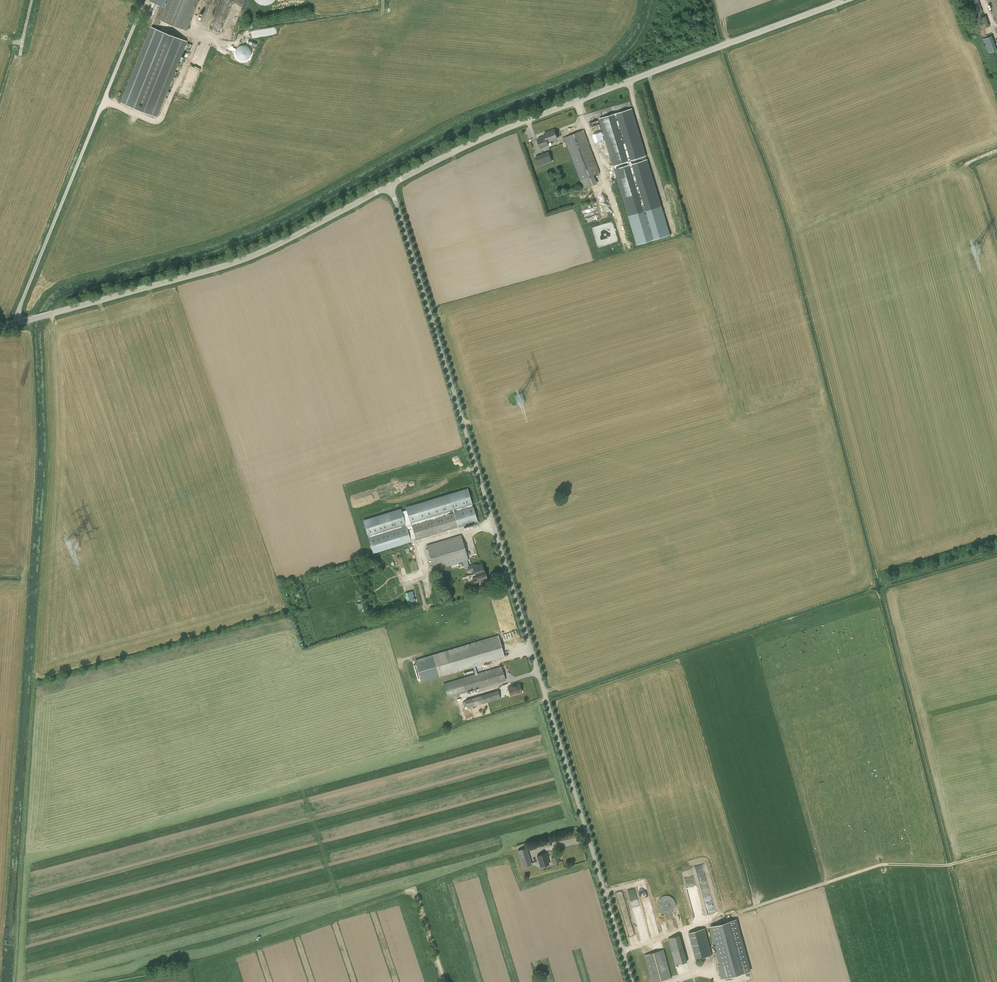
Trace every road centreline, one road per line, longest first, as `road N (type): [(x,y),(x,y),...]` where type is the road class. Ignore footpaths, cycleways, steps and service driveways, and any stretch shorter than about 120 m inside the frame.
road 1 (unclassified): [(632,981),(390,185)]
road 2 (unclassified): [(390,185),(506,128),(847,0)]
road 3 (unclassified): [(0,326),(246,259),(390,185)]

